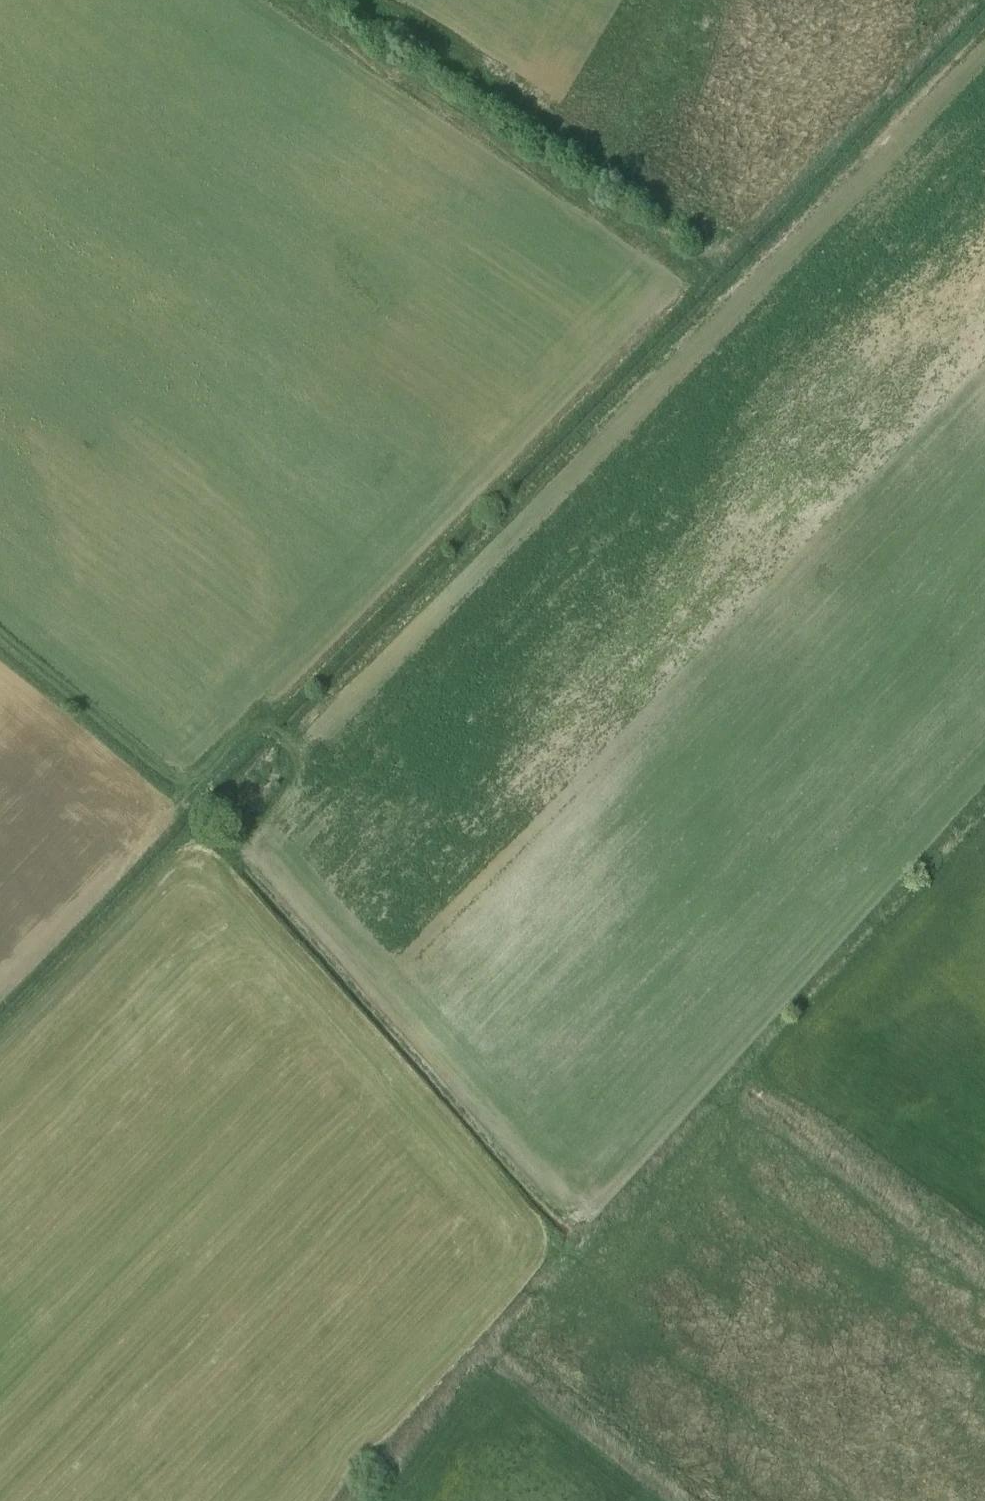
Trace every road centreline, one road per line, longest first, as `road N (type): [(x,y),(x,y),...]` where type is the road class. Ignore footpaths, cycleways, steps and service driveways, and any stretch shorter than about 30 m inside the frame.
road 1 (track): [(189,792),(0,640)]

